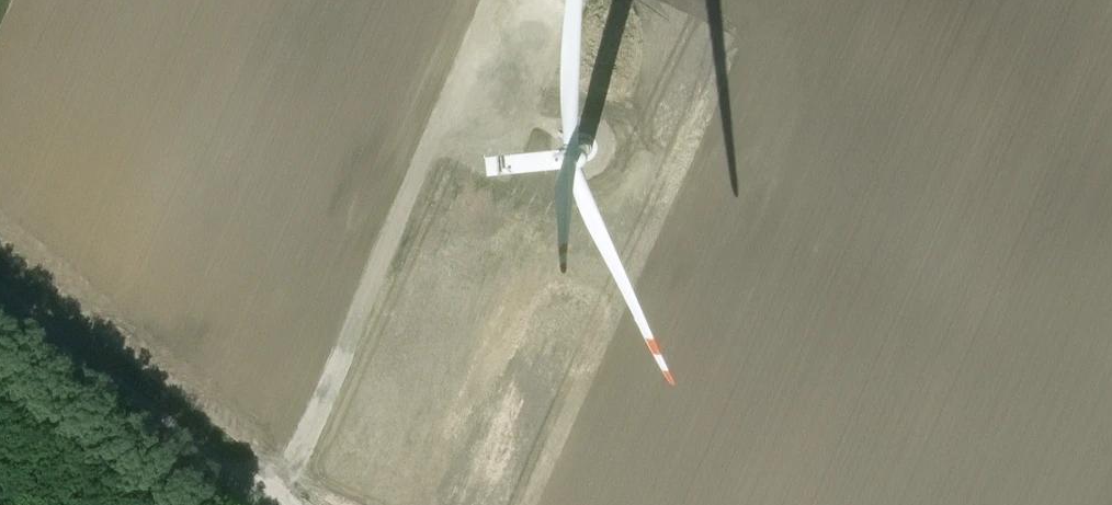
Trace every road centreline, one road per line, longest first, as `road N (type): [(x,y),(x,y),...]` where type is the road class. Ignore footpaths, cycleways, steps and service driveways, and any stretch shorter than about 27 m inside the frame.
road 1 (track): [(273,504),(494,0)]
road 2 (unclassified): [(0,289),(274,504)]

